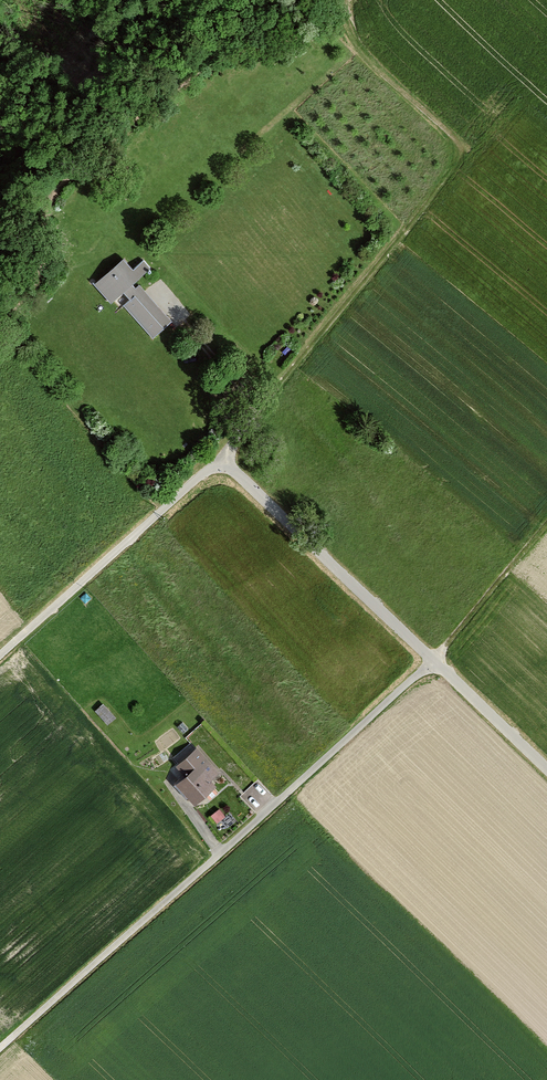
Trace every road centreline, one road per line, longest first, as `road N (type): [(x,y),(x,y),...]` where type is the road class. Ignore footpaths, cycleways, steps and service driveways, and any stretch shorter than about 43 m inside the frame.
road 1 (unclassified): [(436,660),(222,459),(0,656)]
road 2 (residential): [(436,660),(0,1047)]
road 3 (track): [(222,459),(449,179)]
road 4 (unclassified): [(546,765),(436,660)]

